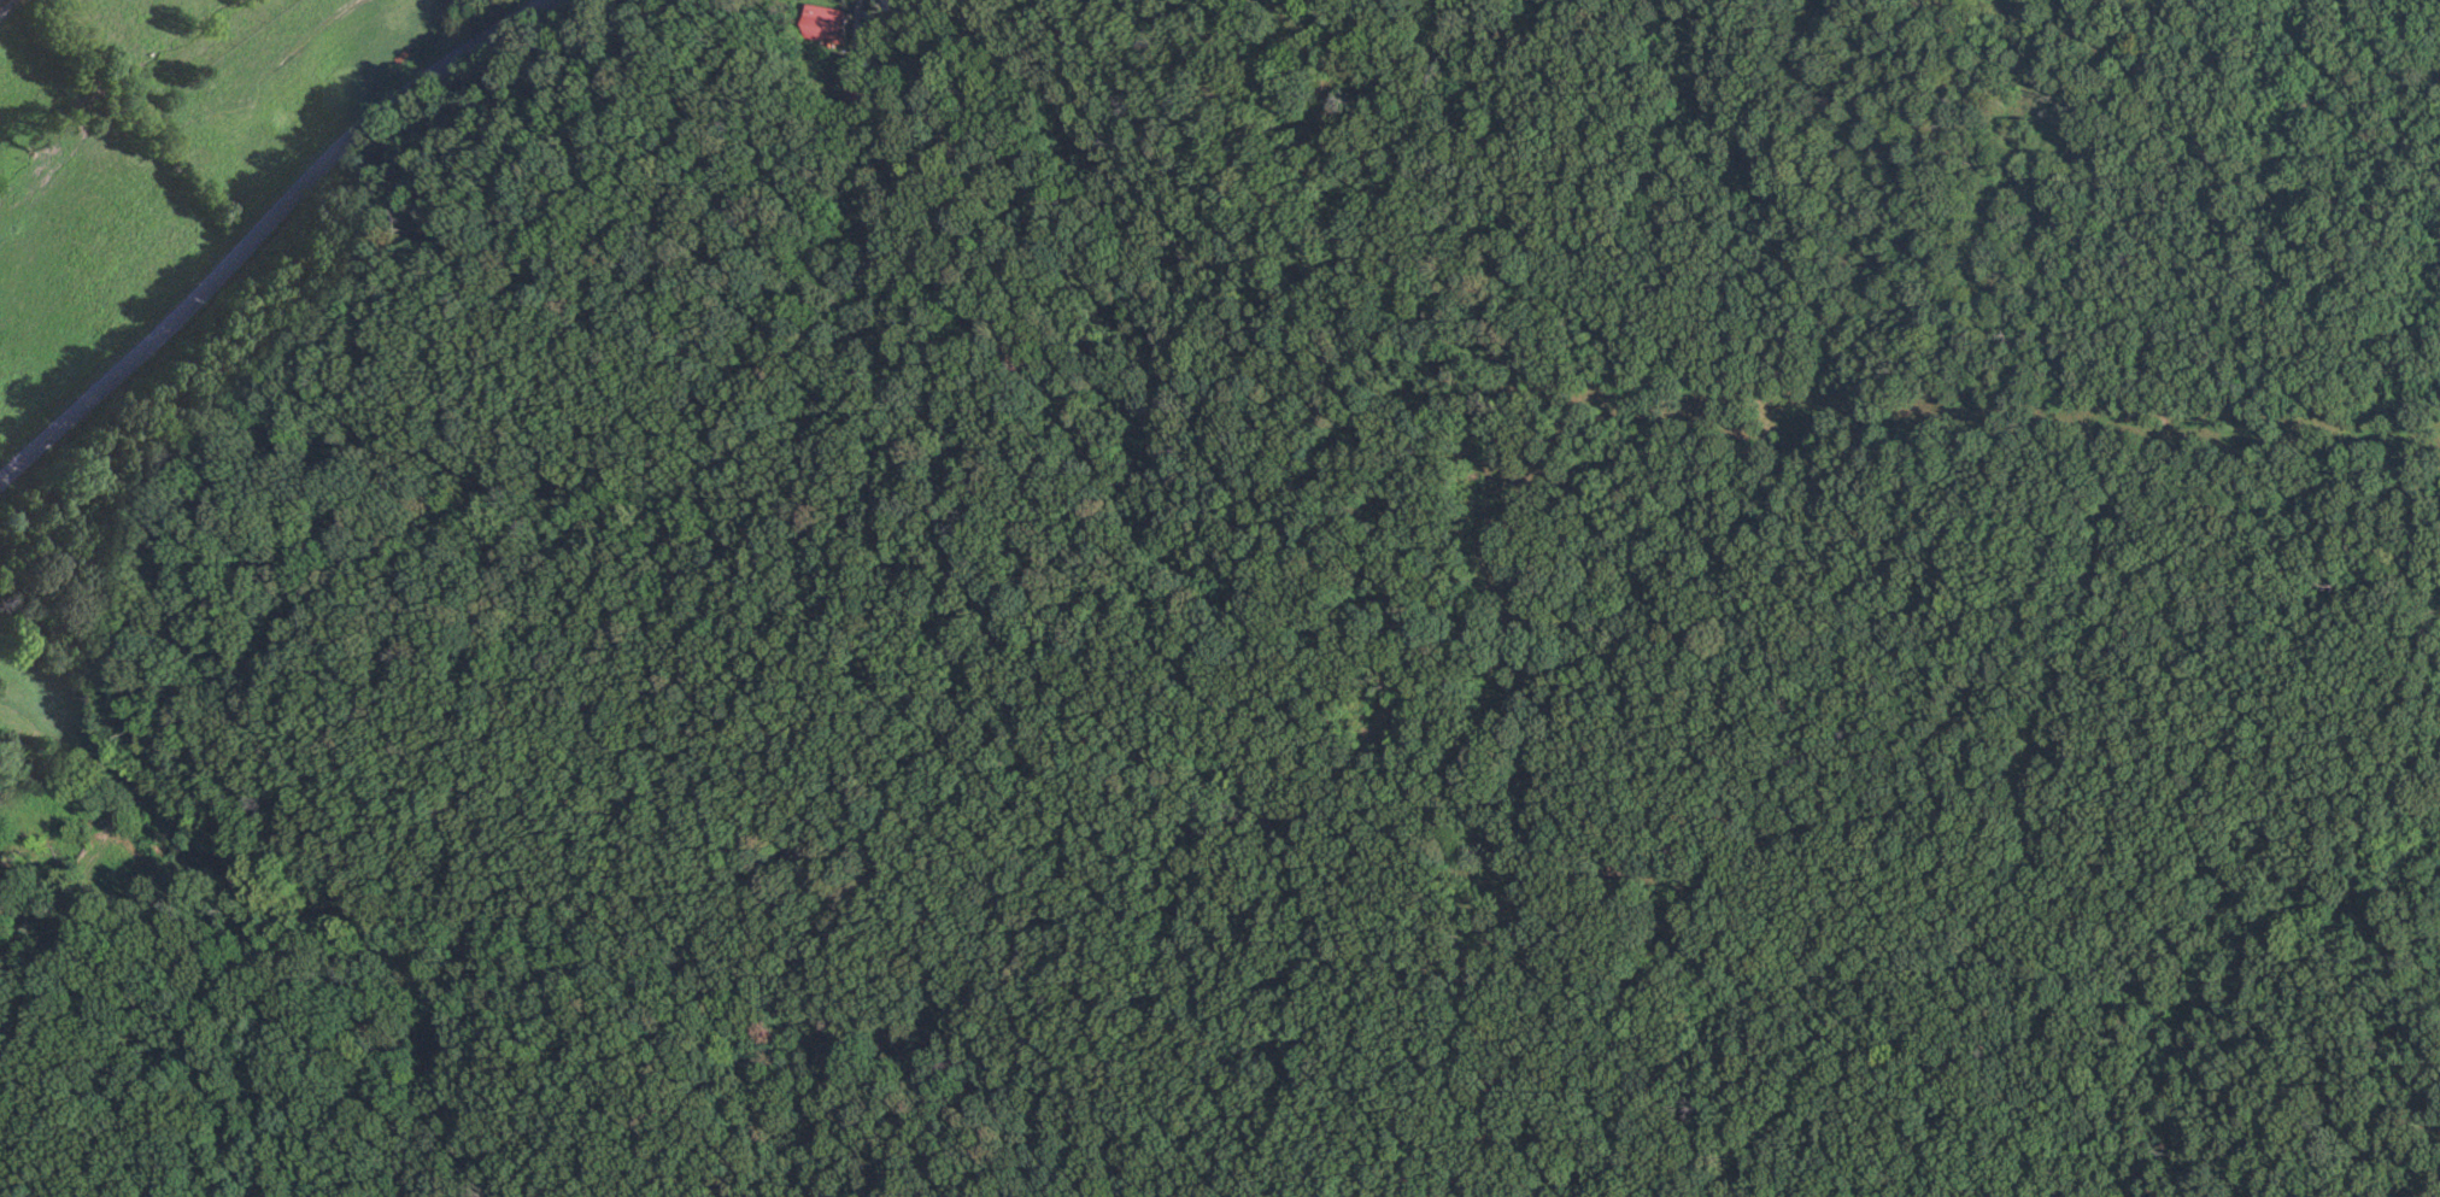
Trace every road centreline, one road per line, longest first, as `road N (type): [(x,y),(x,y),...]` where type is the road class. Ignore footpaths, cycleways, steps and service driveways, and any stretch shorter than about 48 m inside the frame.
road 1 (secondary): [(0,478),(369,119),(547,0)]

